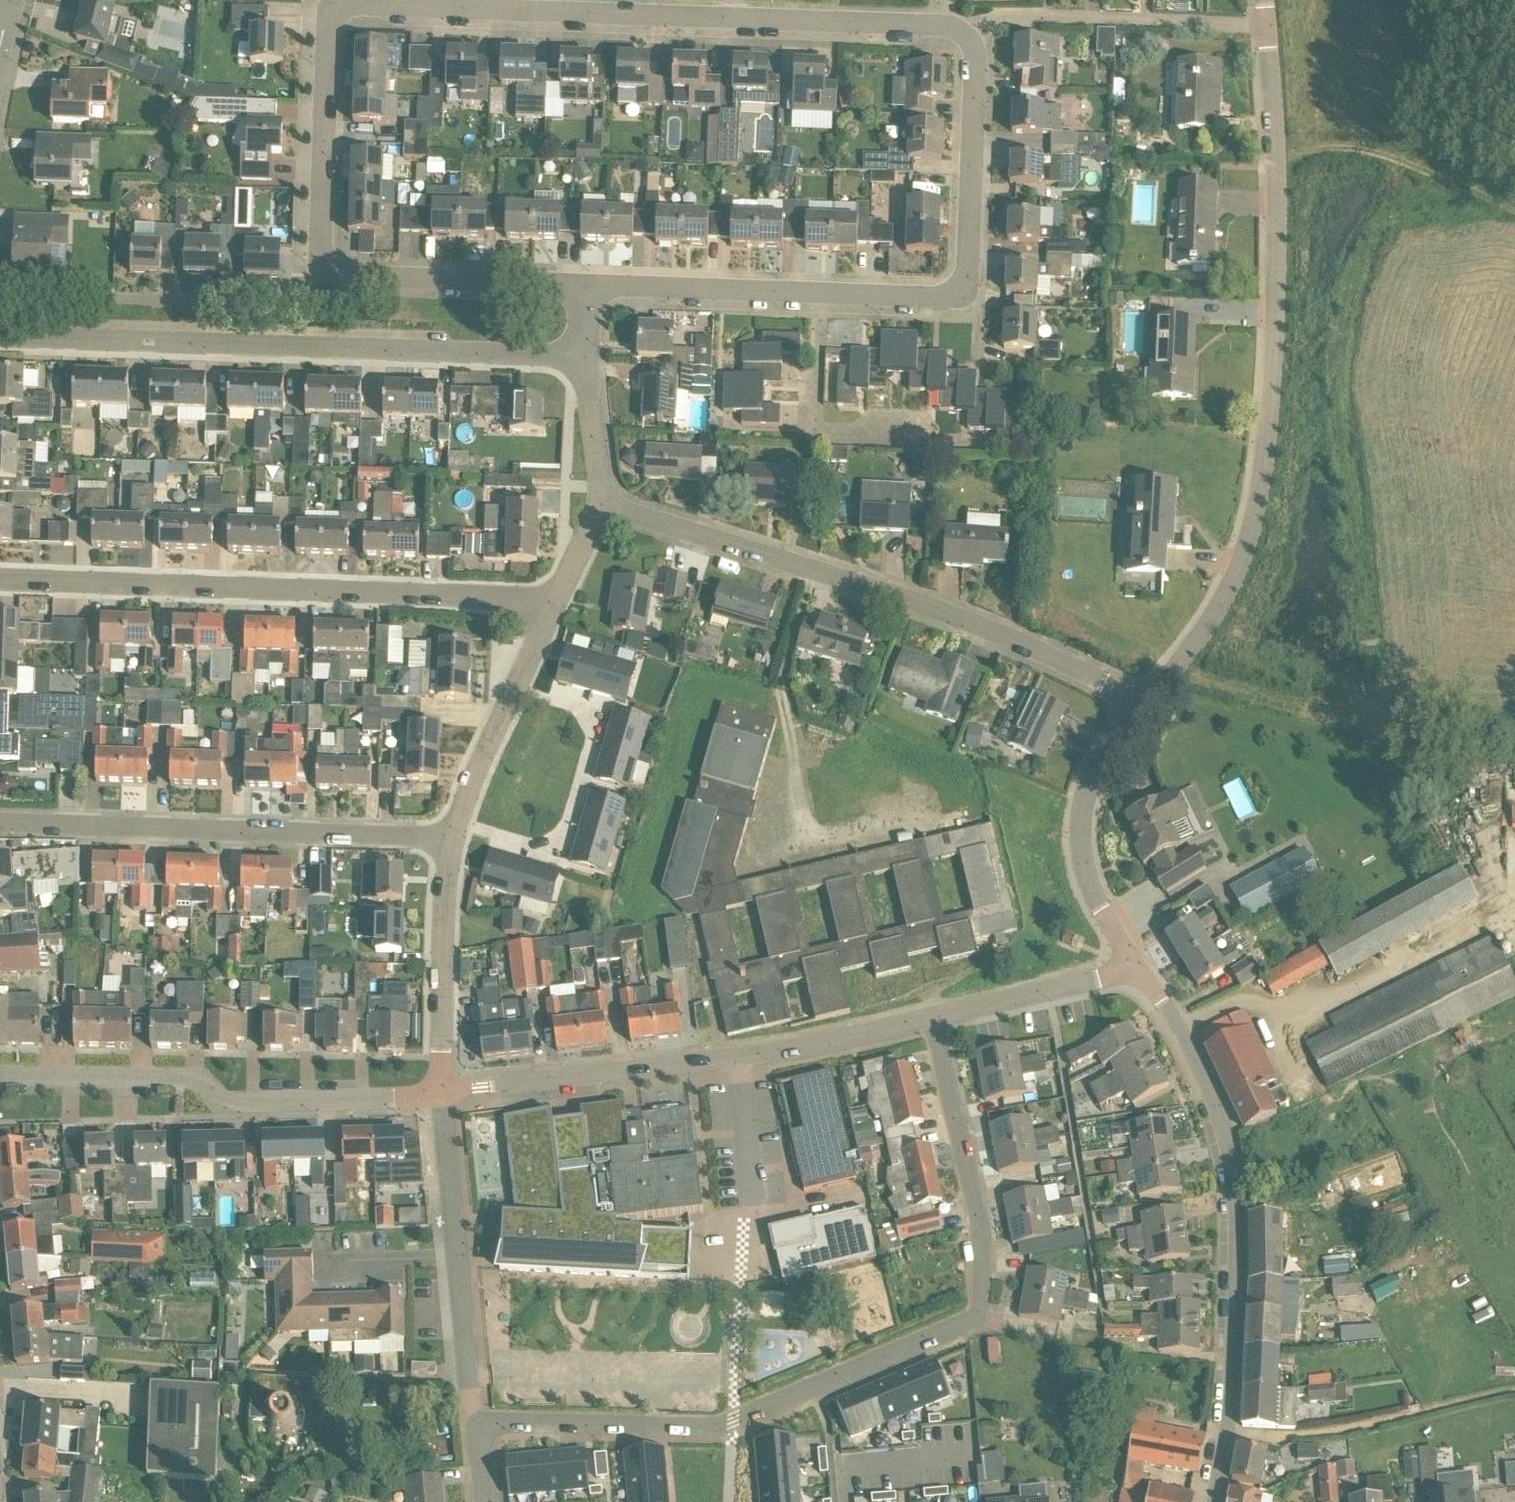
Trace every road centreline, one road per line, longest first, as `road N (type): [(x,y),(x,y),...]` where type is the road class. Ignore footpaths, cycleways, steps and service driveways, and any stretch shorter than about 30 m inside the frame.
road 1 (residential): [(485,1501),(478,1418),(719,1425),(981,1315),(983,1218),(933,1020)]
road 2 (residential): [(1143,703),(1231,593),(1250,539),(1265,447),(1275,237),(1267,26)]
road 3 (residential): [(583,282),(947,296),(964,285),(968,267),(976,49),(968,33)]
road 4 (residential): [(581,354),(0,334)]
road 5 (residential): [(1143,703),(985,630),(603,498)]
road 6 (residential): [(1209,1501),(1238,1283),(1232,1181),(1203,1083),(1131,969)]
road 7 (residential): [(555,601),(0,578)]
road 8 (residential): [(441,1092),(739,1056),(933,1020)]
road 9 (residential): [(452,835),(0,820)]
road 10 (residential): [(0,1075),(197,1076),(223,1102),(441,1092)]
road 11 (residential): [(456,821),(532,844),(552,839),(568,821),(595,736),(580,707),(513,684)]
road 12 (residential): [(968,33),(1007,12),(1267,26)]
road 13 (residential): [(1131,969),(1101,914),(1083,840),(1096,771),(1143,703)]
road 14 (residential): [(325,265),(338,274),(583,282)]
road 15 (residential): [(441,1092),(452,835)]
road 16 (residential): [(325,265),(329,29),(336,9)]
road 17 (residential): [(933,1020),(1131,969)]
road 18 (residential): [(535,8),(739,16)]
road 19 (residential): [(739,16),(940,21)]
road 20 (residential): [(336,9),(352,1),(535,8)]
road 21 (residential): [(458,1257),(441,1092)]
road 22 (residential): [(456,821),(513,684)]
road 23 (residential): [(603,498),(581,354)]
road 24 (residential): [(472,1392),(458,1257)]
road 25 (residential): [(458,1257),(326,1263)]

